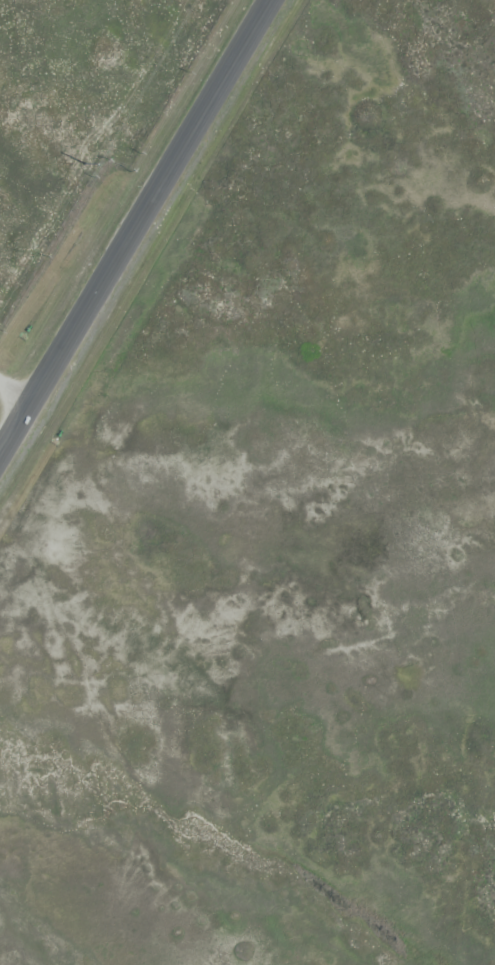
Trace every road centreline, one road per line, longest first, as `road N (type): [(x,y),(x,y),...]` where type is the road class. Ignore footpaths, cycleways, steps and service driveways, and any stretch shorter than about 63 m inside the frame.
road 1 (primary): [(0,464),(277,0)]

